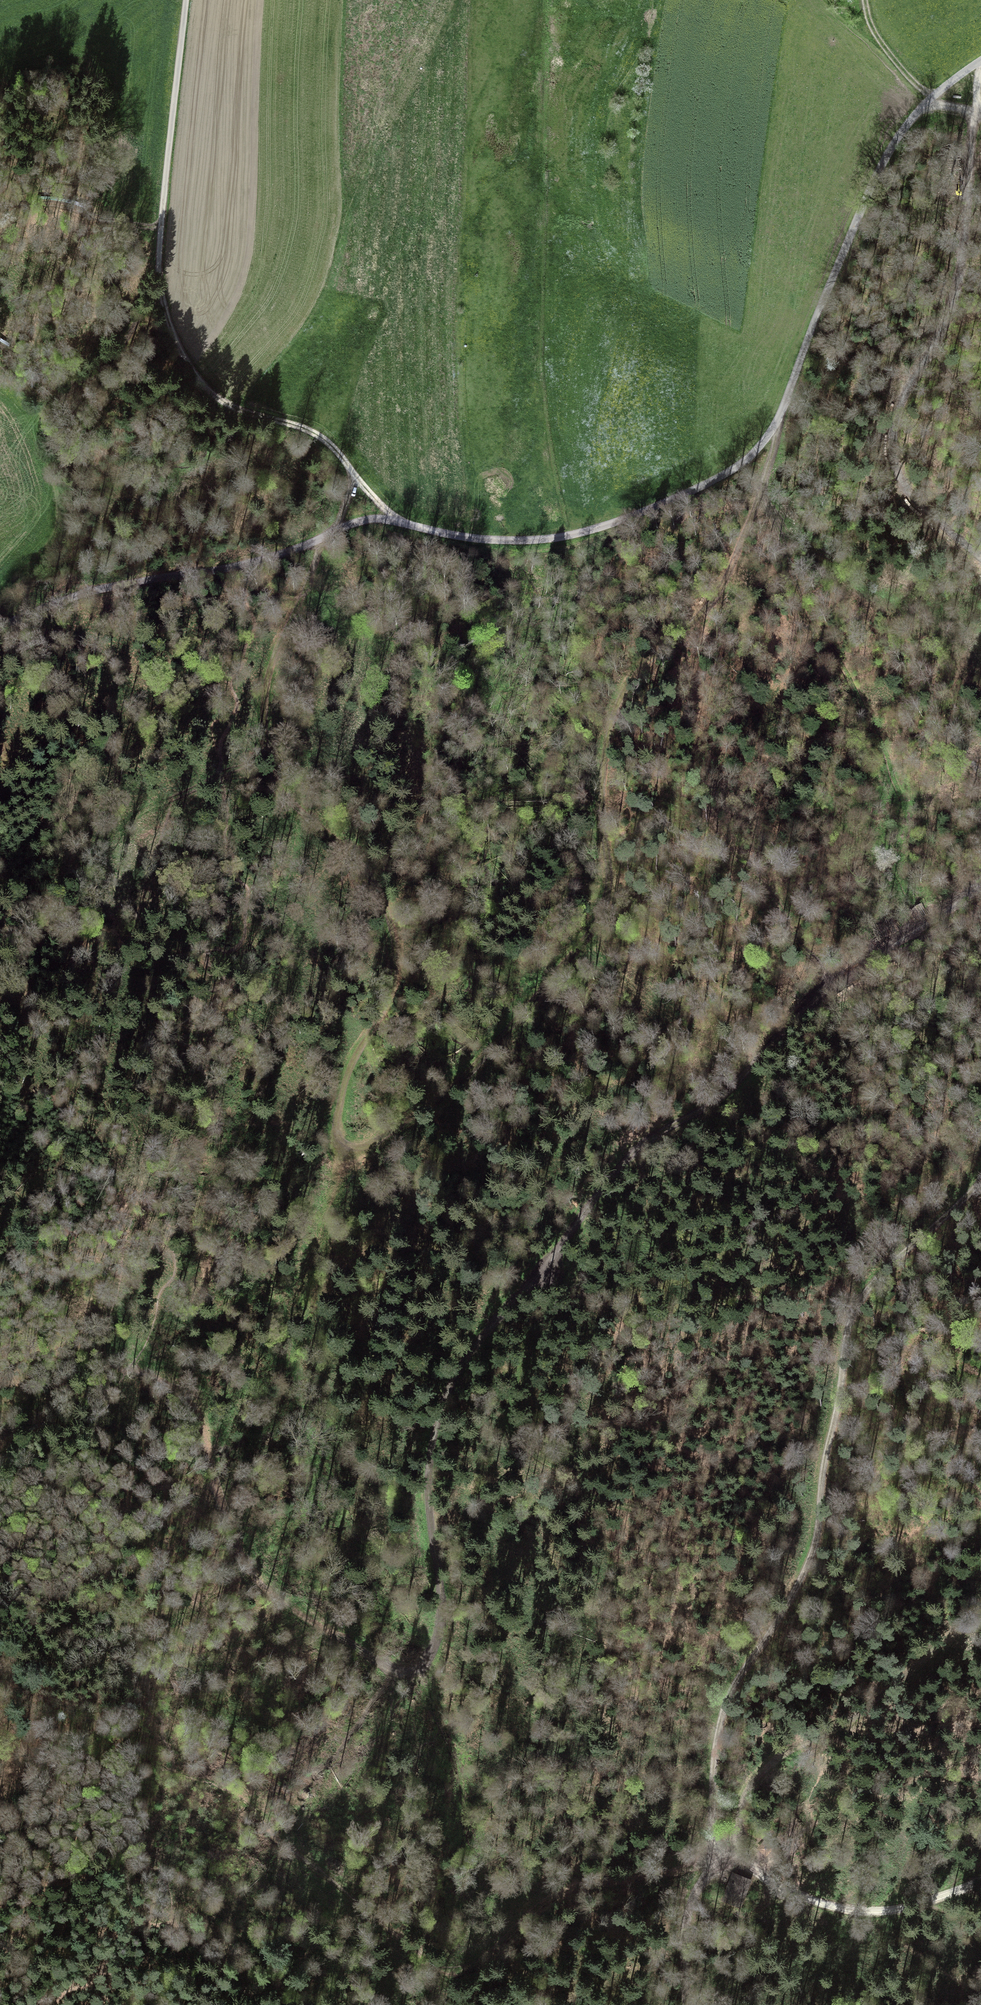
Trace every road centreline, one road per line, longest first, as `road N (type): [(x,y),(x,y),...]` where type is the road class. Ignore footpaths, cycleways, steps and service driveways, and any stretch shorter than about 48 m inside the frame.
road 1 (track): [(769,437),(754,512),(717,593),(640,667),(612,715),(600,794),(609,889),(599,921),(445,1092),(359,1144),(343,1136),(341,1107),(391,988),(390,922),(356,869),(276,781),(264,704),(274,656),(354,474)]
road 2 (track): [(858,967),(716,1101),(642,1142),(461,1368),(430,1461),(443,1617),(420,1664),(389,1669),(263,1586),(239,1548),(194,1401),(128,1355)]
road 3 (unclassified): [(0,627),(84,593),(259,559),(370,518),(465,539),(571,537),(739,466),(769,437),(789,396),(890,147),(923,105),(980,62)]
road 4 (track): [(980,1180),(853,1308),(812,1552),(719,1721),(711,1809),(718,1862),(687,1906),(689,2004)]
road 5 (track): [(718,1862),(571,1889),(478,1962),(443,1968),(275,1847),(238,1803)]
road 6 (track): [(977,113),(955,294),(898,409),(891,452),(912,499),(980,557)]
road 7 (track): [(156,291),(146,323),(112,363),(40,415),(58,515),(12,621)]
road 8 (track): [(718,1862),(738,1837),(747,1789),(759,1772),(849,1719),(980,1619)]
road 9 (track): [(402,522),(317,435),(213,397),(186,360),(156,291)]
road 10 (unclassified): [(156,291),(188,0)]
road 11 (track): [(980,1880),(863,1911),(820,1903),(718,1862)]
road 12 (track): [(980,886),(858,967)]
road 13 (track): [(356,869),(301,913),(245,943)]
road 14 (track): [(858,967),(980,917)]
road 15 (track): [(932,97),(886,50),(865,0)]

